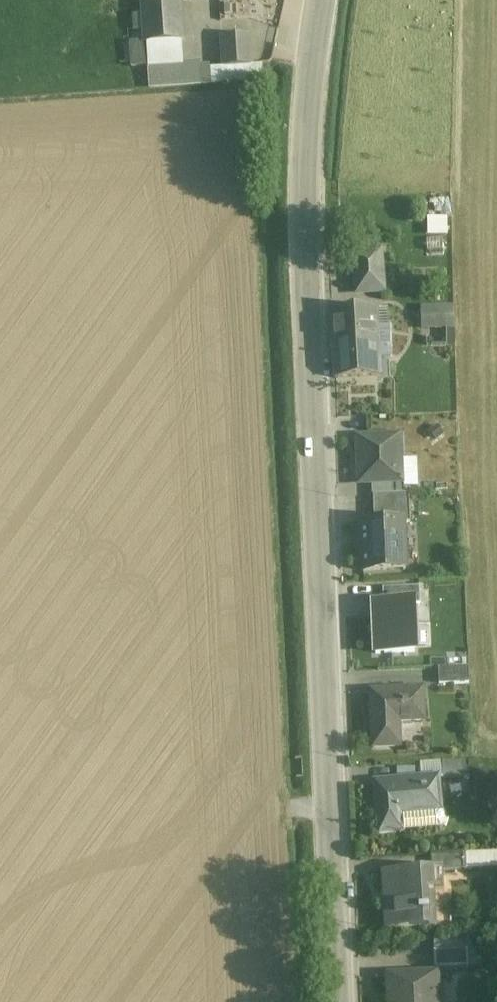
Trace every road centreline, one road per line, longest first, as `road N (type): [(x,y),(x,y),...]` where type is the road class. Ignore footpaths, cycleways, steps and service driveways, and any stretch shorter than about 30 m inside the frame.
road 1 (unclassified): [(323,0),(311,72),(307,192),(339,1001)]

